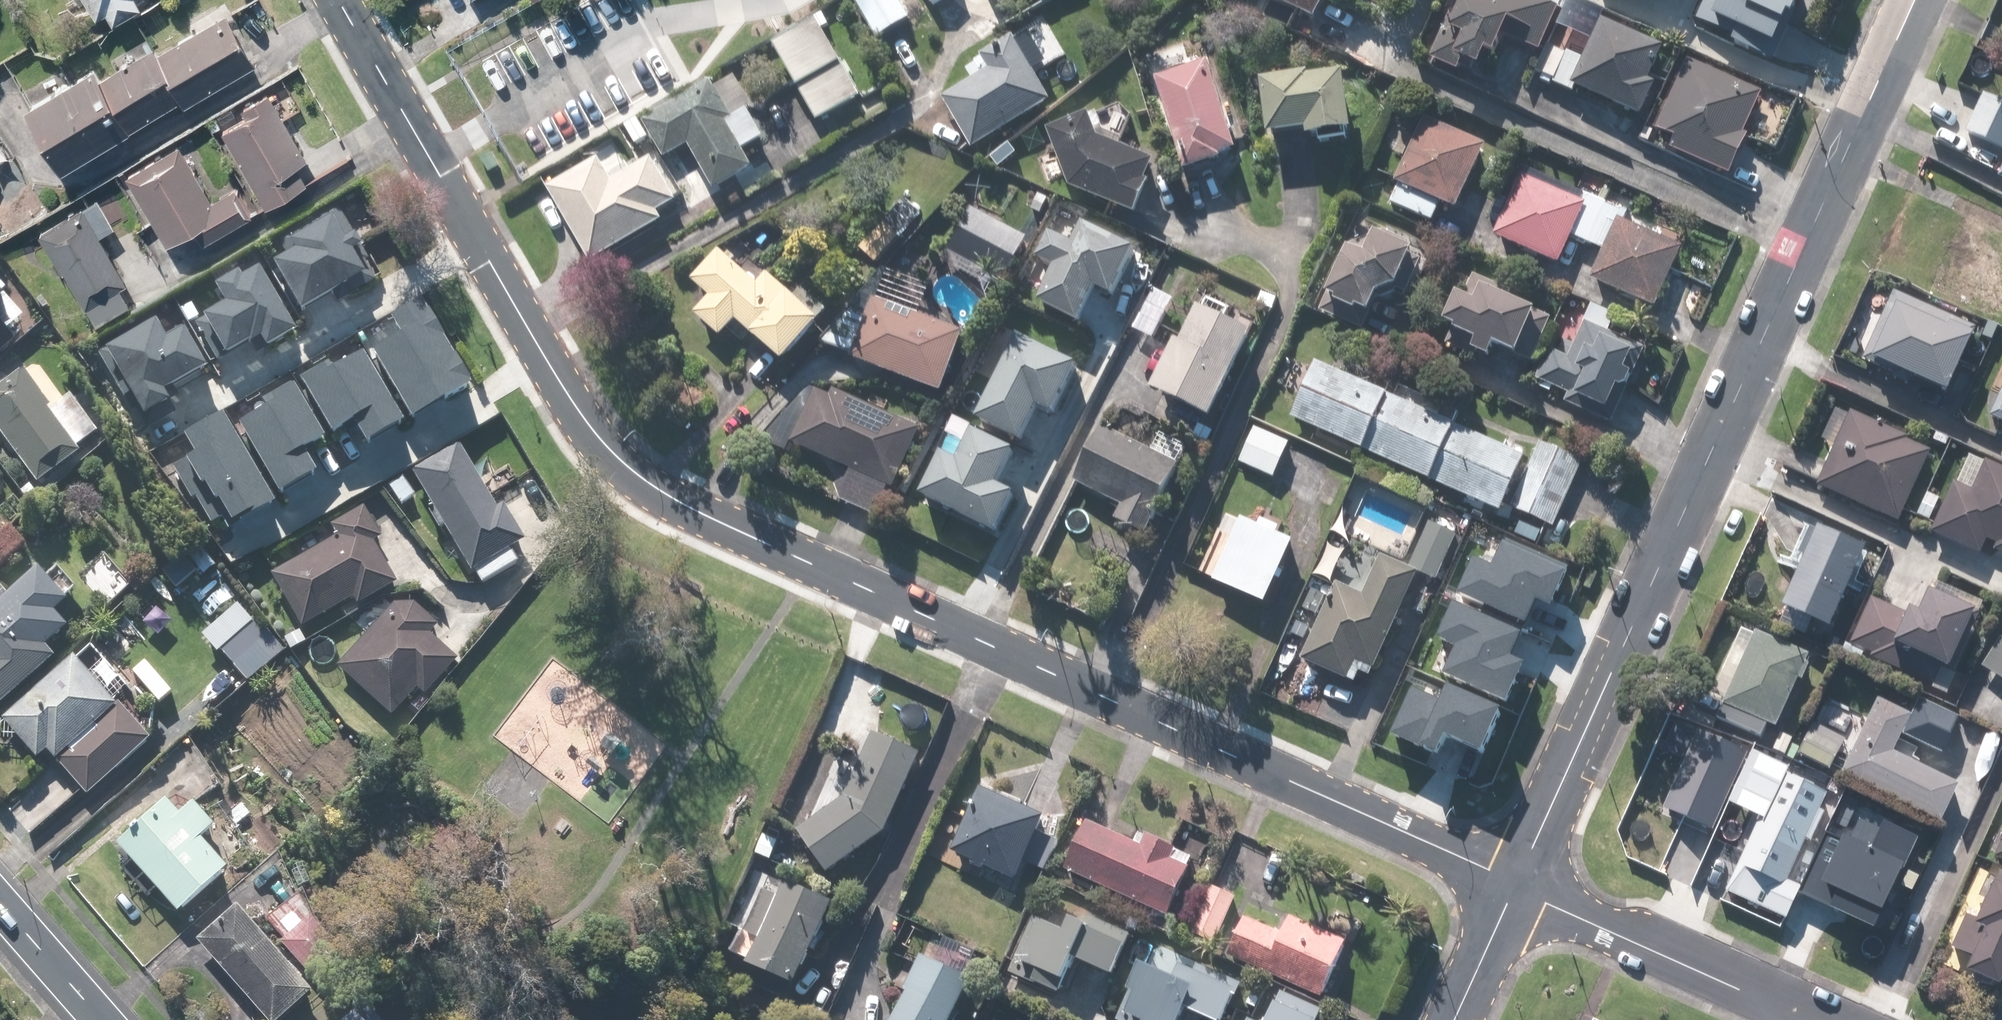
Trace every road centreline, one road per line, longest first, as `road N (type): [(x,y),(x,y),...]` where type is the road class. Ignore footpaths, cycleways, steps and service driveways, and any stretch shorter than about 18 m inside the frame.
road 1 (residential): [(334,0),(580,419),(623,467),(679,501),(1510,884)]
road 2 (tertiary): [(1907,0),(1510,884)]
road 3 (residential): [(1510,884),(1820,1019)]
road 4 (tertiary): [(0,903),(102,1019)]
road 5 (tertiary): [(1510,884),(1450,1019)]

